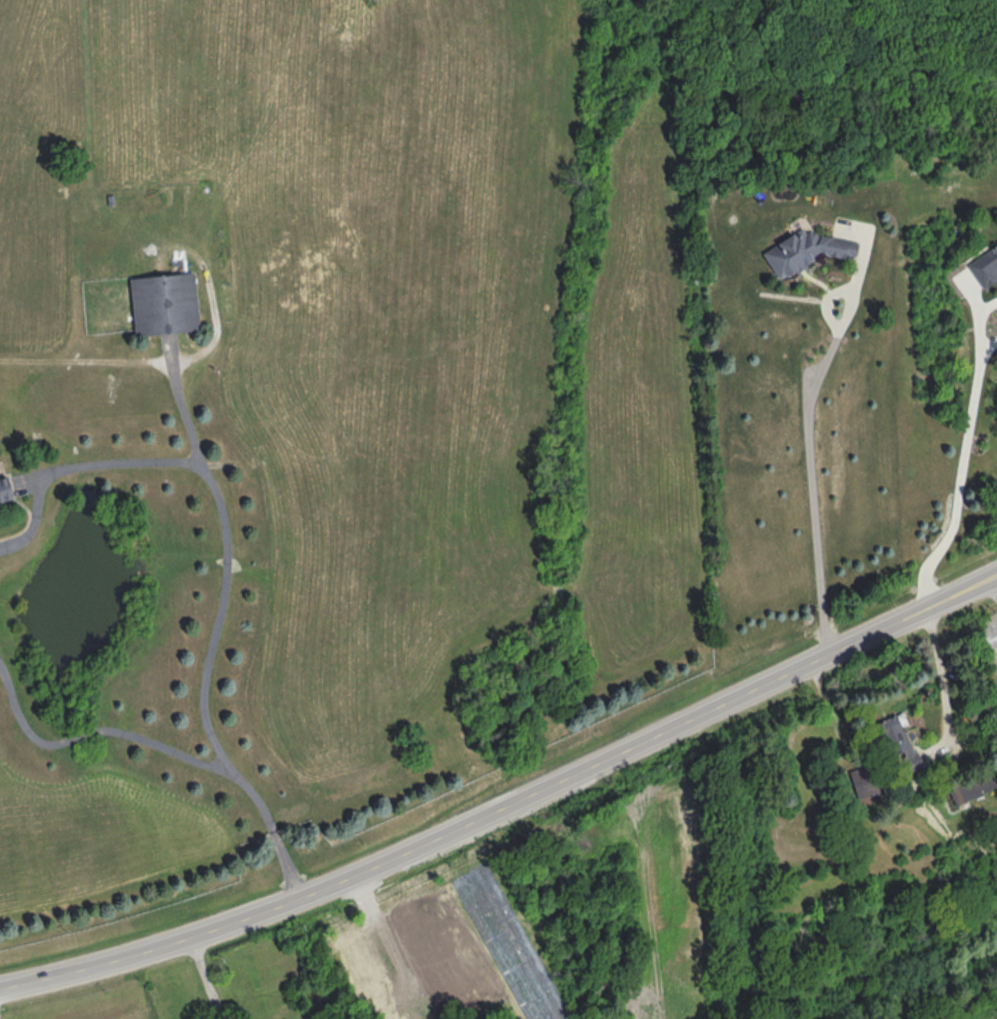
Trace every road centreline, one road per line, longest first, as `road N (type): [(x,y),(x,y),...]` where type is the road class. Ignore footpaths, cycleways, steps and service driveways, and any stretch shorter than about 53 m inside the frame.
road 1 (secondary): [(0,987),(155,949),(348,880),(996,578)]

